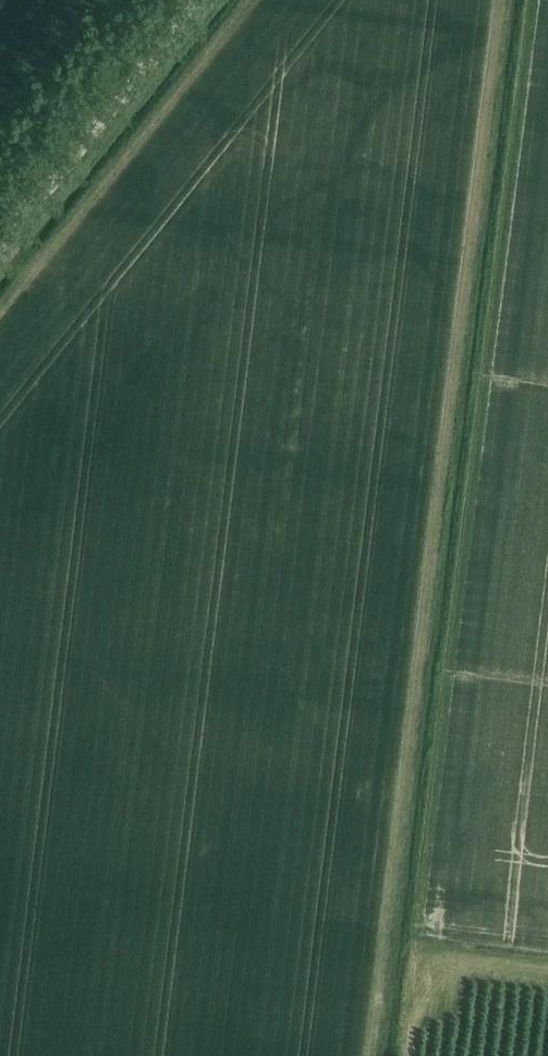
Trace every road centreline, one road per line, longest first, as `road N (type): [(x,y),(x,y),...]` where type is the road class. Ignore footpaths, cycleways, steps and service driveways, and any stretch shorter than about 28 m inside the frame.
road 1 (unclassified): [(201,0),(0,249)]

